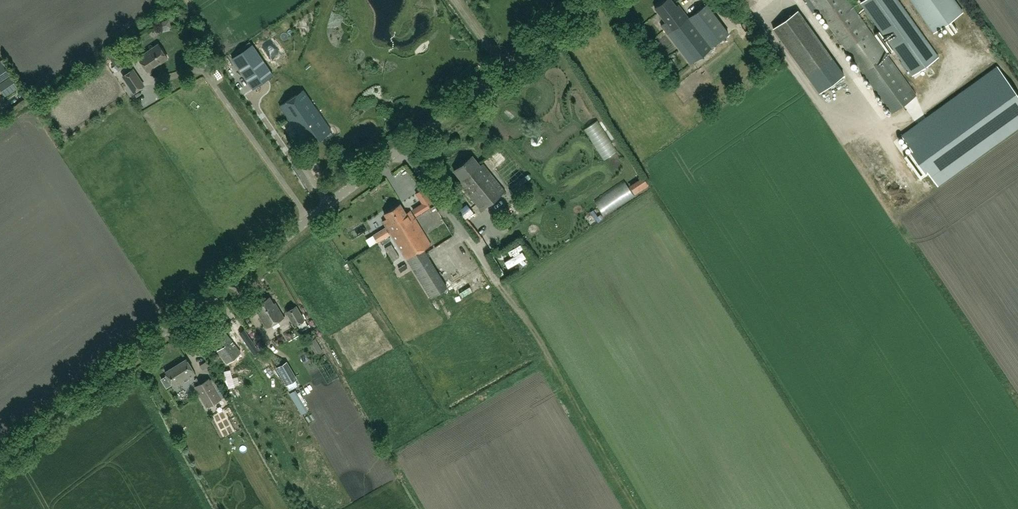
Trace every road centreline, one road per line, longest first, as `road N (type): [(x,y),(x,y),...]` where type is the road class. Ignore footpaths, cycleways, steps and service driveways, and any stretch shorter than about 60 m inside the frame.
road 1 (unclassified): [(0,462),(595,0)]

